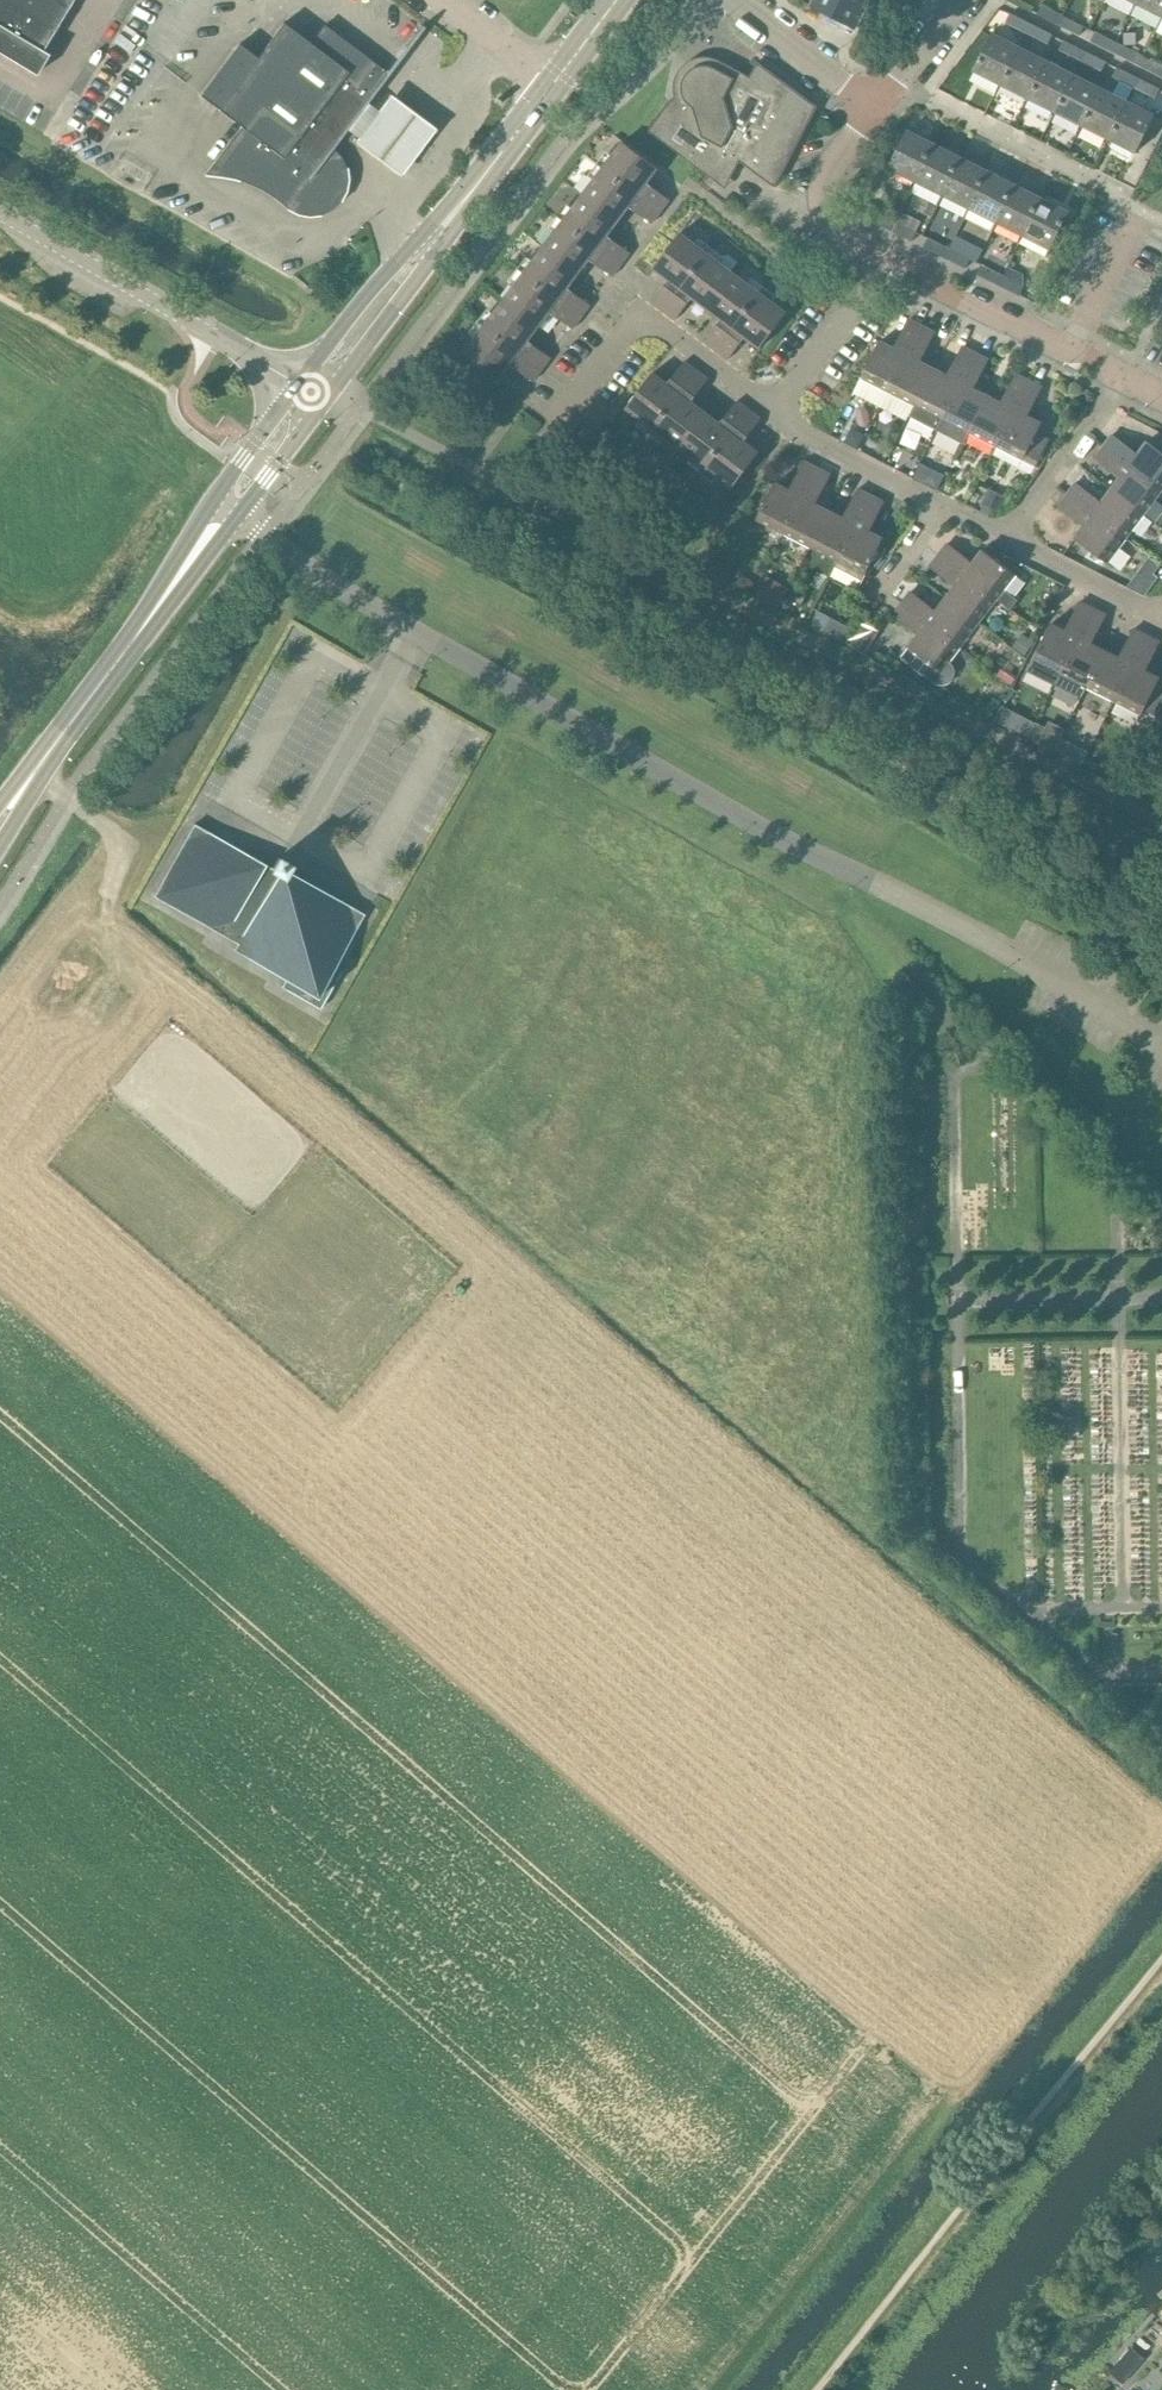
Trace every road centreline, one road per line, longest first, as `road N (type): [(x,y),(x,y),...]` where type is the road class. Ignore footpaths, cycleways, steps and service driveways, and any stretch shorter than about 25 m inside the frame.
road 1 (tertiary): [(0,823),(311,392)]
road 2 (tertiary): [(311,392),(554,85)]
road 3 (tertiary): [(311,392),(0,214)]
road 4 (residential): [(558,423),(640,314),(771,411)]
road 5 (residential): [(883,259),(1126,382)]
road 6 (residential): [(771,411),(946,511)]
road 7 (residential): [(1004,541),(1126,382)]
road 8 (residential): [(873,107),(821,191),(829,222),(883,259)]
road 9 (residential): [(771,411),(883,259)]
road 10 (track): [(33,776),(128,850),(104,913)]
road 11 (unclassified): [(873,107),(731,0)]
road 12 (residential): [(1161,621),(1004,541)]
road 13 (residential): [(442,0),(554,85)]
road 14 (residential): [(957,0),(873,107)]
road 15 (residential): [(870,605),(946,511)]
road 16 (residential): [(114,0),(52,103)]

